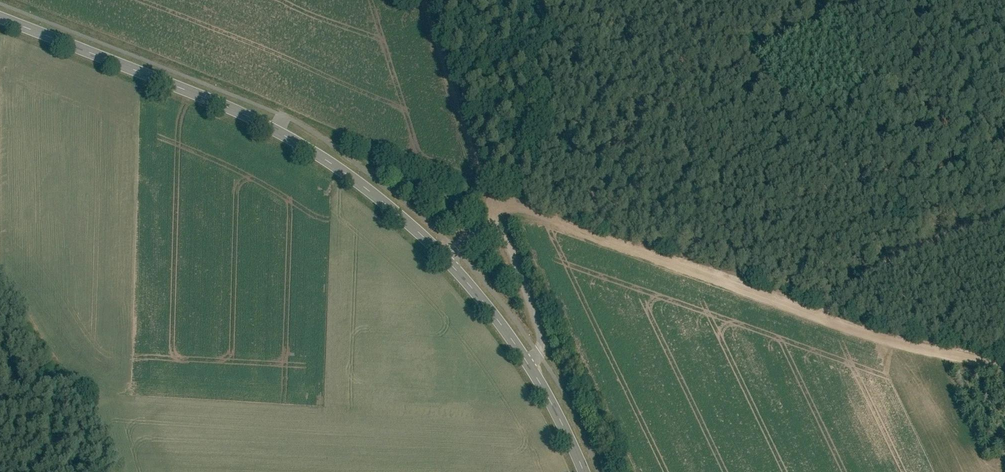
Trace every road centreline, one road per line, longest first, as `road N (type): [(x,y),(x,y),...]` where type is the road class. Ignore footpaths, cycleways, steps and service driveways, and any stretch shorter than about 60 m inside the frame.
road 1 (tertiary): [(0,17),(206,97),(290,139),(390,210),(492,318),(538,388),(577,471)]
road 2 (track): [(320,159),(339,151),(918,349),(1004,365)]
road 3 (track): [(426,0),(489,224)]
road 4 (track): [(827,317),(849,287),(912,246),(1004,221)]

